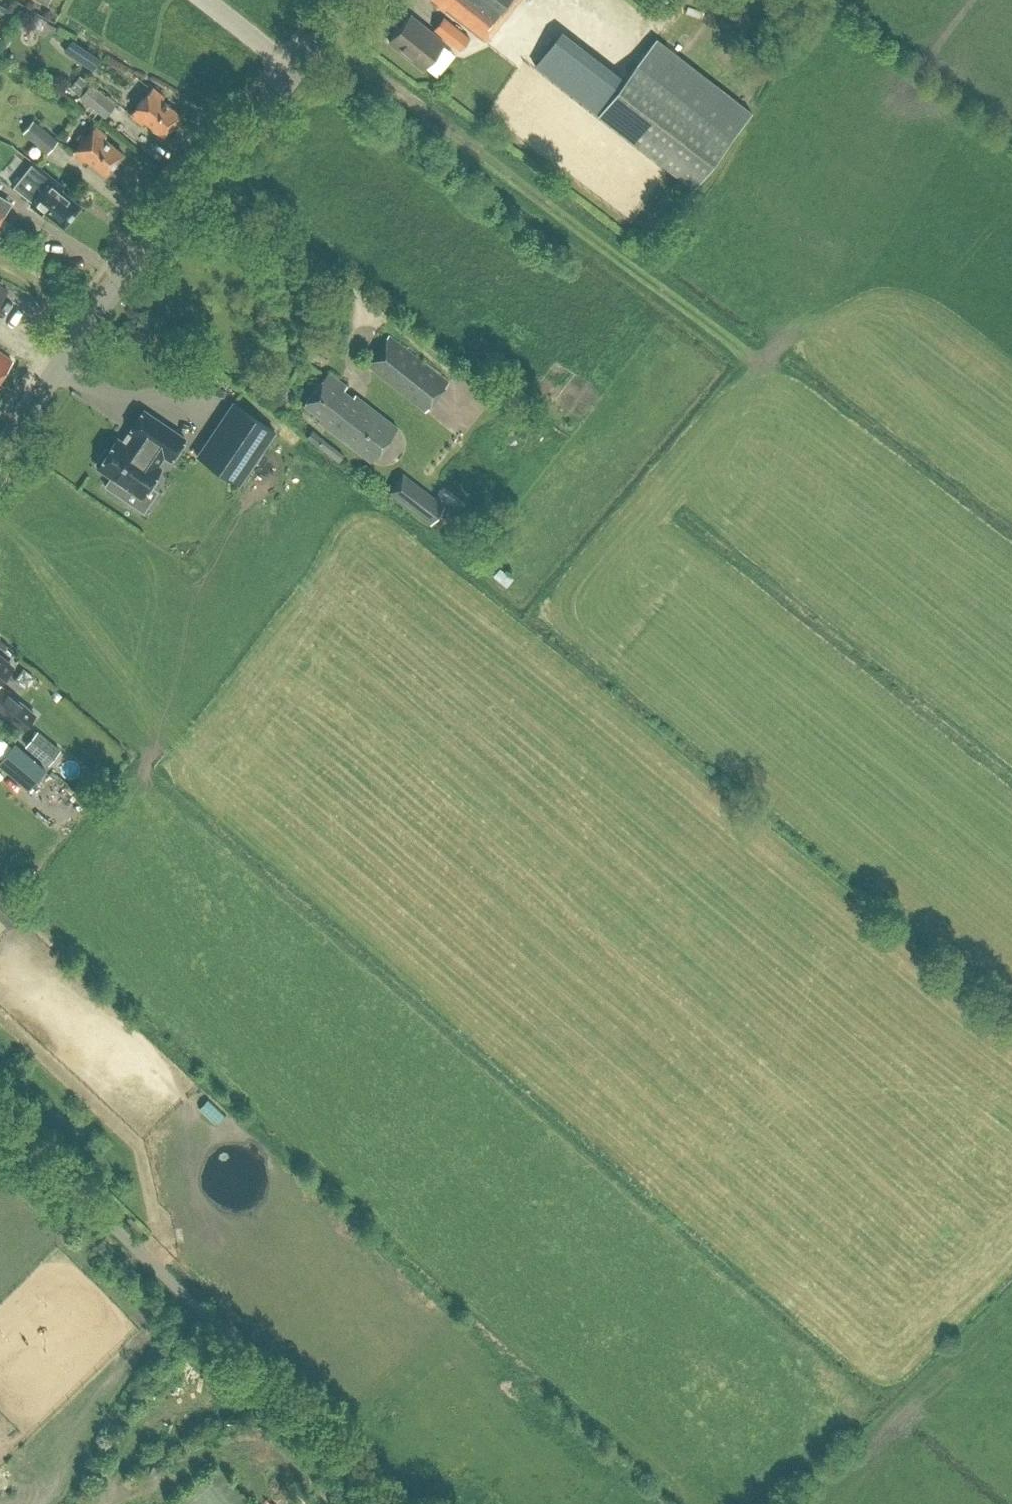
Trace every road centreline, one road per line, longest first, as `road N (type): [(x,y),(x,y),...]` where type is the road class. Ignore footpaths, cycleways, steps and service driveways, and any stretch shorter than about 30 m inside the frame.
road 1 (track): [(319,39),(740,355),(759,358),(786,341)]
road 2 (unclassified): [(400,1503),(0,1116)]
road 3 (tertiary): [(0,453),(109,295),(293,70)]
road 4 (track): [(107,1503),(213,1450),(273,1503)]

